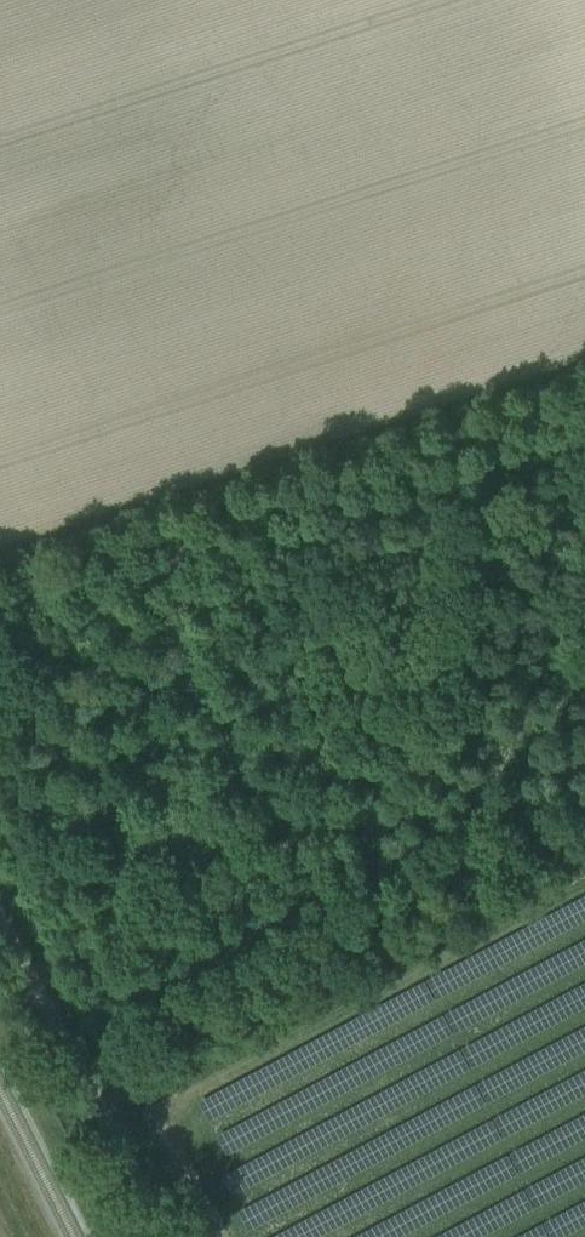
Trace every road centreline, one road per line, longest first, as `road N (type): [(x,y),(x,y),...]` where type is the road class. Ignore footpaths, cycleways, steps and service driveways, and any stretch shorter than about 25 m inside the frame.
road 1 (unclassified): [(166,1236),(0,913)]

